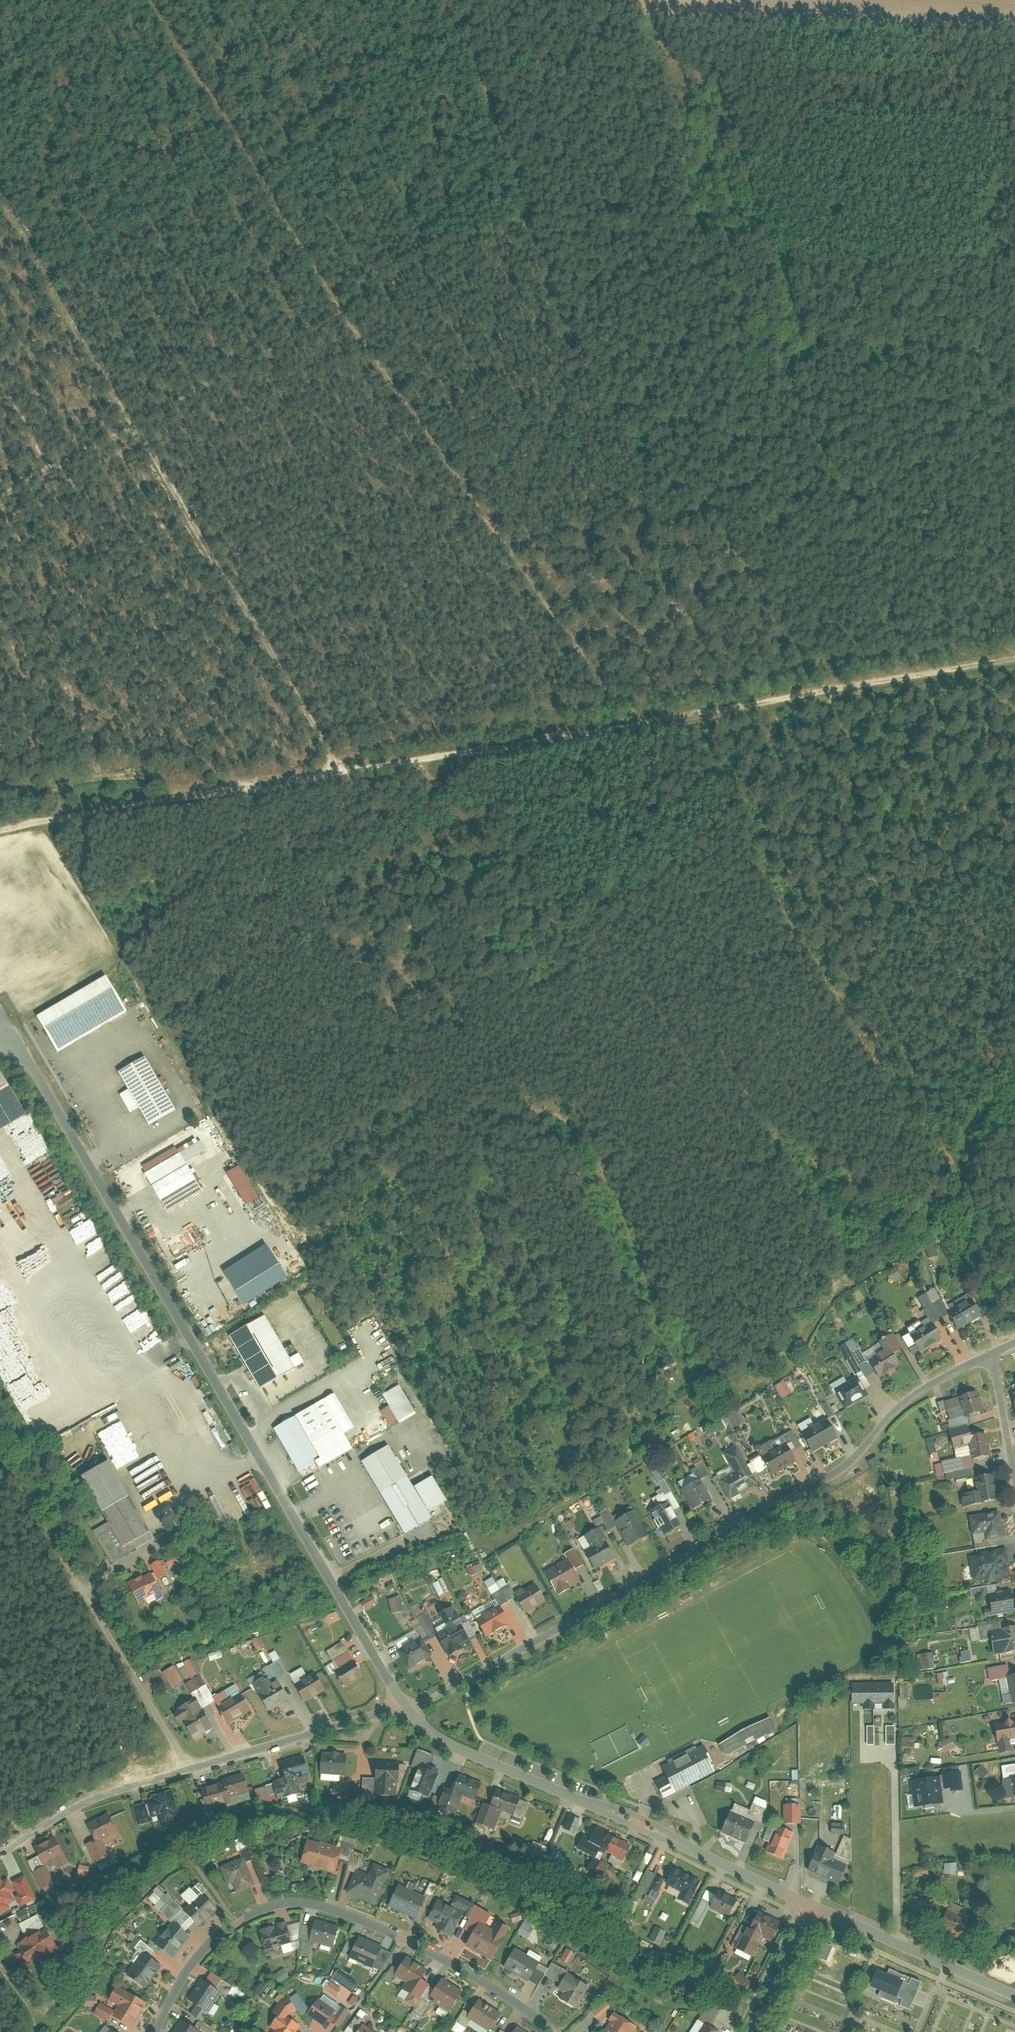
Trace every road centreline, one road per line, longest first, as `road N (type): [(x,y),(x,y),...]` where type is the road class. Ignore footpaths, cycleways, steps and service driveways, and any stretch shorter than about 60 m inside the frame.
road 1 (track): [(1014,655),(0,830)]
road 2 (residential): [(0,1041),(23,1049),(405,1705)]
road 3 (residential): [(994,1353),(914,1394),(820,1480),(433,1697),(405,1705)]
road 4 (track): [(0,501),(135,429),(339,772)]
road 5 (residential): [(155,2031),(207,1947),(260,1910),(300,1903),(407,1939),(555,2031)]
road 6 (residential): [(405,1705),(76,1809),(0,1854)]
road 7 (track): [(135,429),(0,204)]
road 8 (residential): [(809,1904),(1014,1994)]
road 9 (residential): [(405,1705),(465,1751),(588,1802)]
road 10 (residential): [(747,2031),(809,1904)]
road 11 (residential): [(686,1849),(809,1904)]

